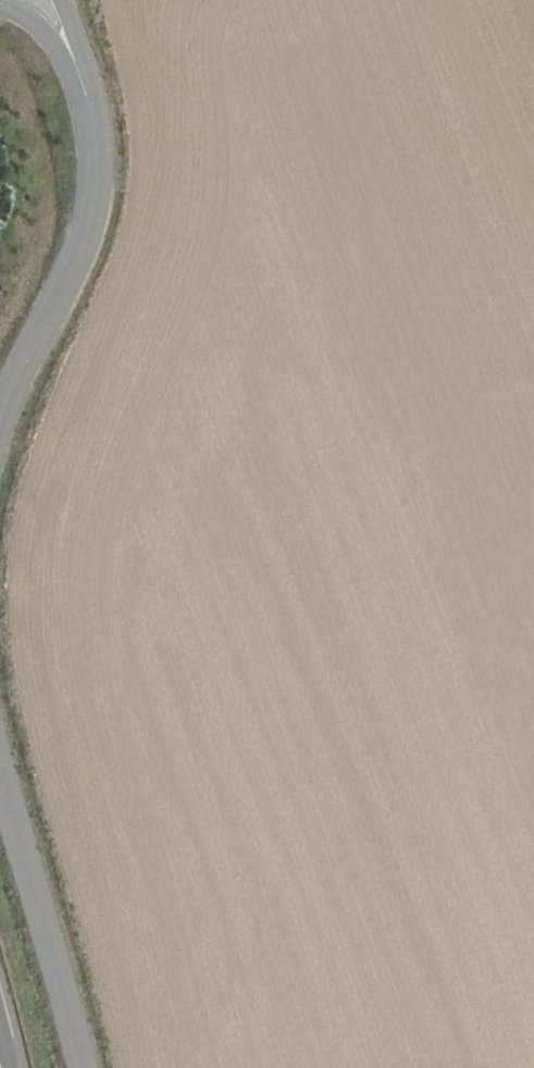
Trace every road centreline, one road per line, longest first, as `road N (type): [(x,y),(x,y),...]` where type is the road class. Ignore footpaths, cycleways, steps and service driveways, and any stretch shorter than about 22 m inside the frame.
road 1 (unclassified): [(76,68),(94,121),(88,217),(0,417)]
road 2 (unclassified): [(0,774),(81,1067)]

